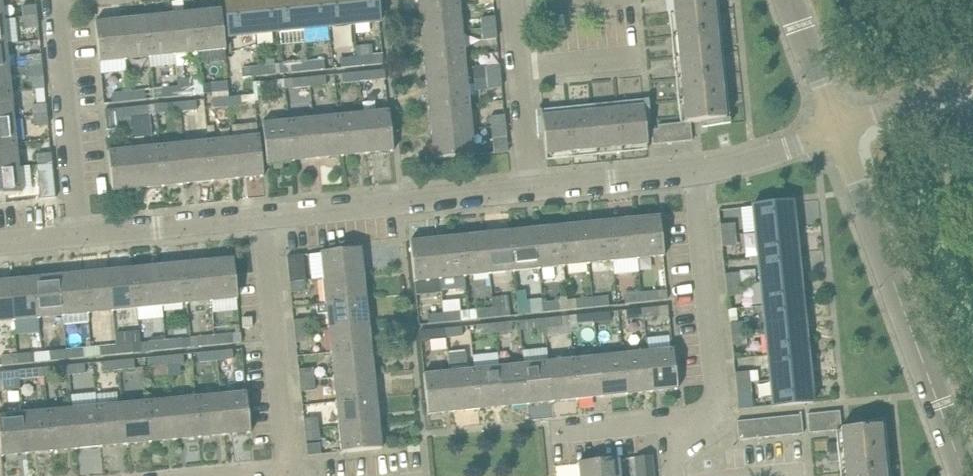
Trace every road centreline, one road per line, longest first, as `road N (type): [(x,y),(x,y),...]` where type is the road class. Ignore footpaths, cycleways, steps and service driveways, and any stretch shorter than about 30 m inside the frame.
road 1 (residential): [(965,475),(836,128)]
road 2 (residential): [(531,189),(261,217)]
road 3 (residential): [(699,417),(718,395),(695,173)]
road 4 (residential): [(288,464),(261,217)]
road 5 (residential): [(79,235),(56,0)]
road 6 (residential): [(531,189),(513,0)]
road 7 (residential): [(261,217),(79,235)]
road 8 (residential): [(695,173),(531,189)]
road 9 (residential): [(546,432),(699,417)]
road 10 (residential): [(836,128),(695,173)]
road 11 (residential): [(836,128),(972,77)]
road 12 (residential): [(836,128),(789,0)]

